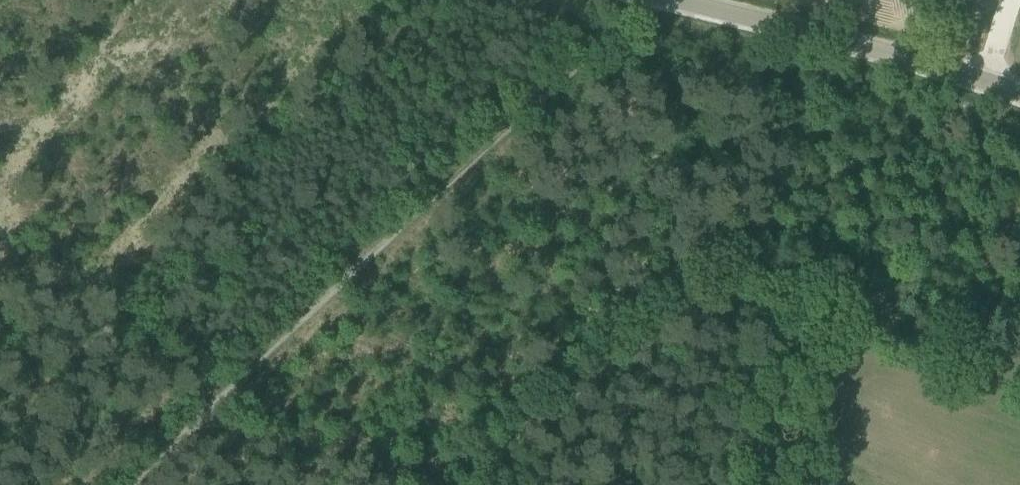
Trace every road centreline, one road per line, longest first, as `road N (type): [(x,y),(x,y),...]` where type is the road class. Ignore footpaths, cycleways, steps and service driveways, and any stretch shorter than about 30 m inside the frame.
road 1 (track): [(220,392),(643,0)]
road 2 (unclassified): [(1019,92),(670,0)]
road 3 (track): [(220,392),(0,274)]
road 4 (track): [(124,484),(220,392)]

